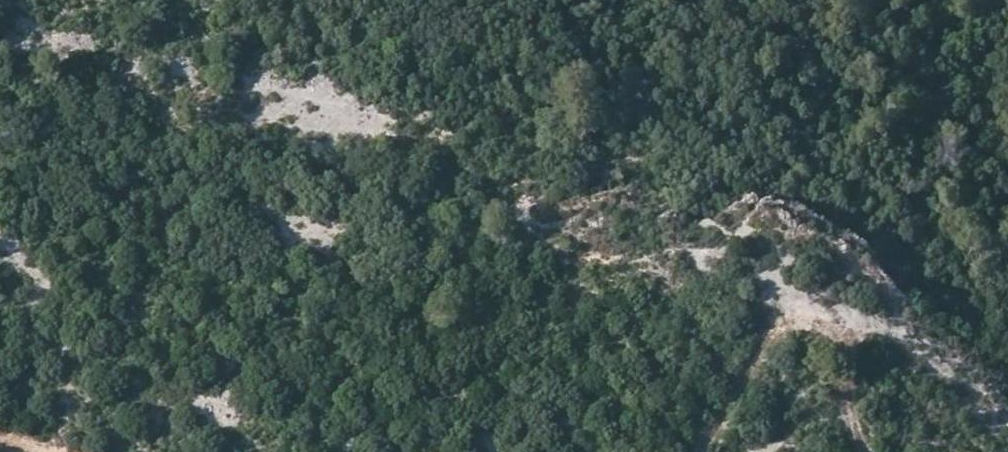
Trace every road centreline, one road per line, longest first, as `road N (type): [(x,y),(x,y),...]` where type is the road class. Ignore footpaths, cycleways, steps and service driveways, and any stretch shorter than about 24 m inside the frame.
road 1 (track): [(698,451),(775,338),(818,326),(842,340),(869,451)]

